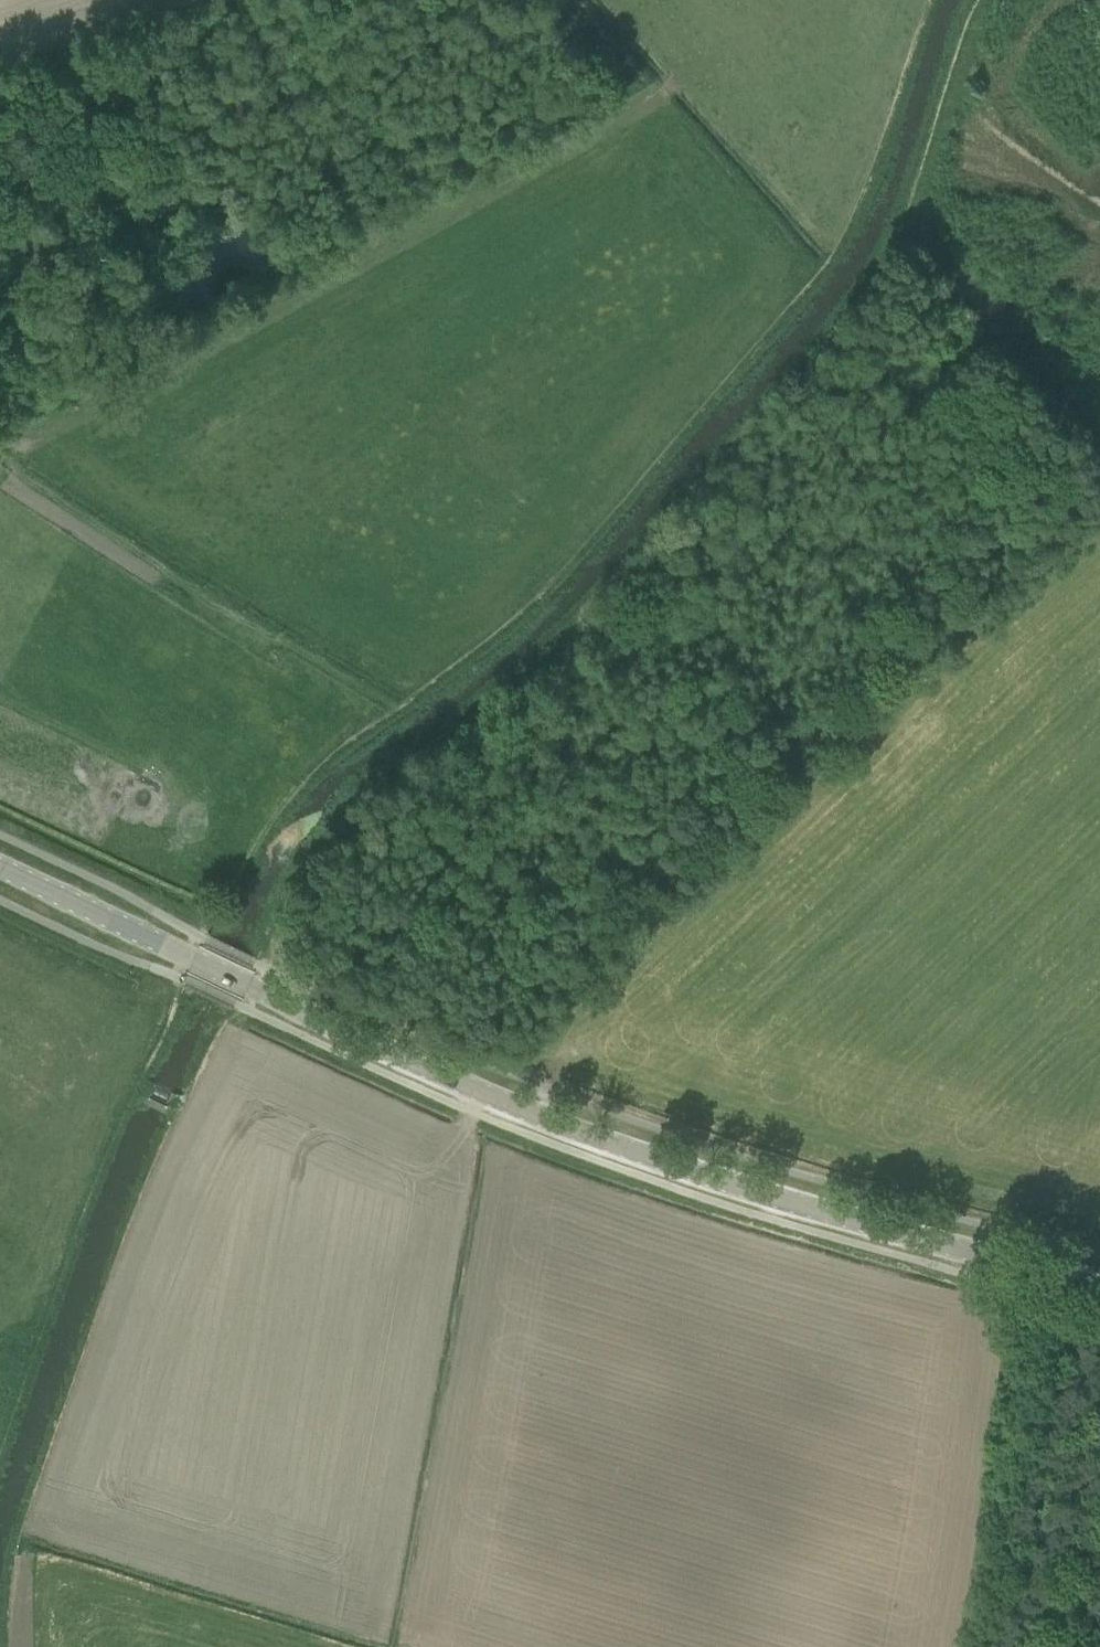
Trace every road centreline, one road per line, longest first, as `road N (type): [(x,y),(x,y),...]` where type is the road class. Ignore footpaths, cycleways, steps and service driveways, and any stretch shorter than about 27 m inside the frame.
road 1 (tertiary): [(1099,1291),(834,1220),(496,1103),(0,869)]

